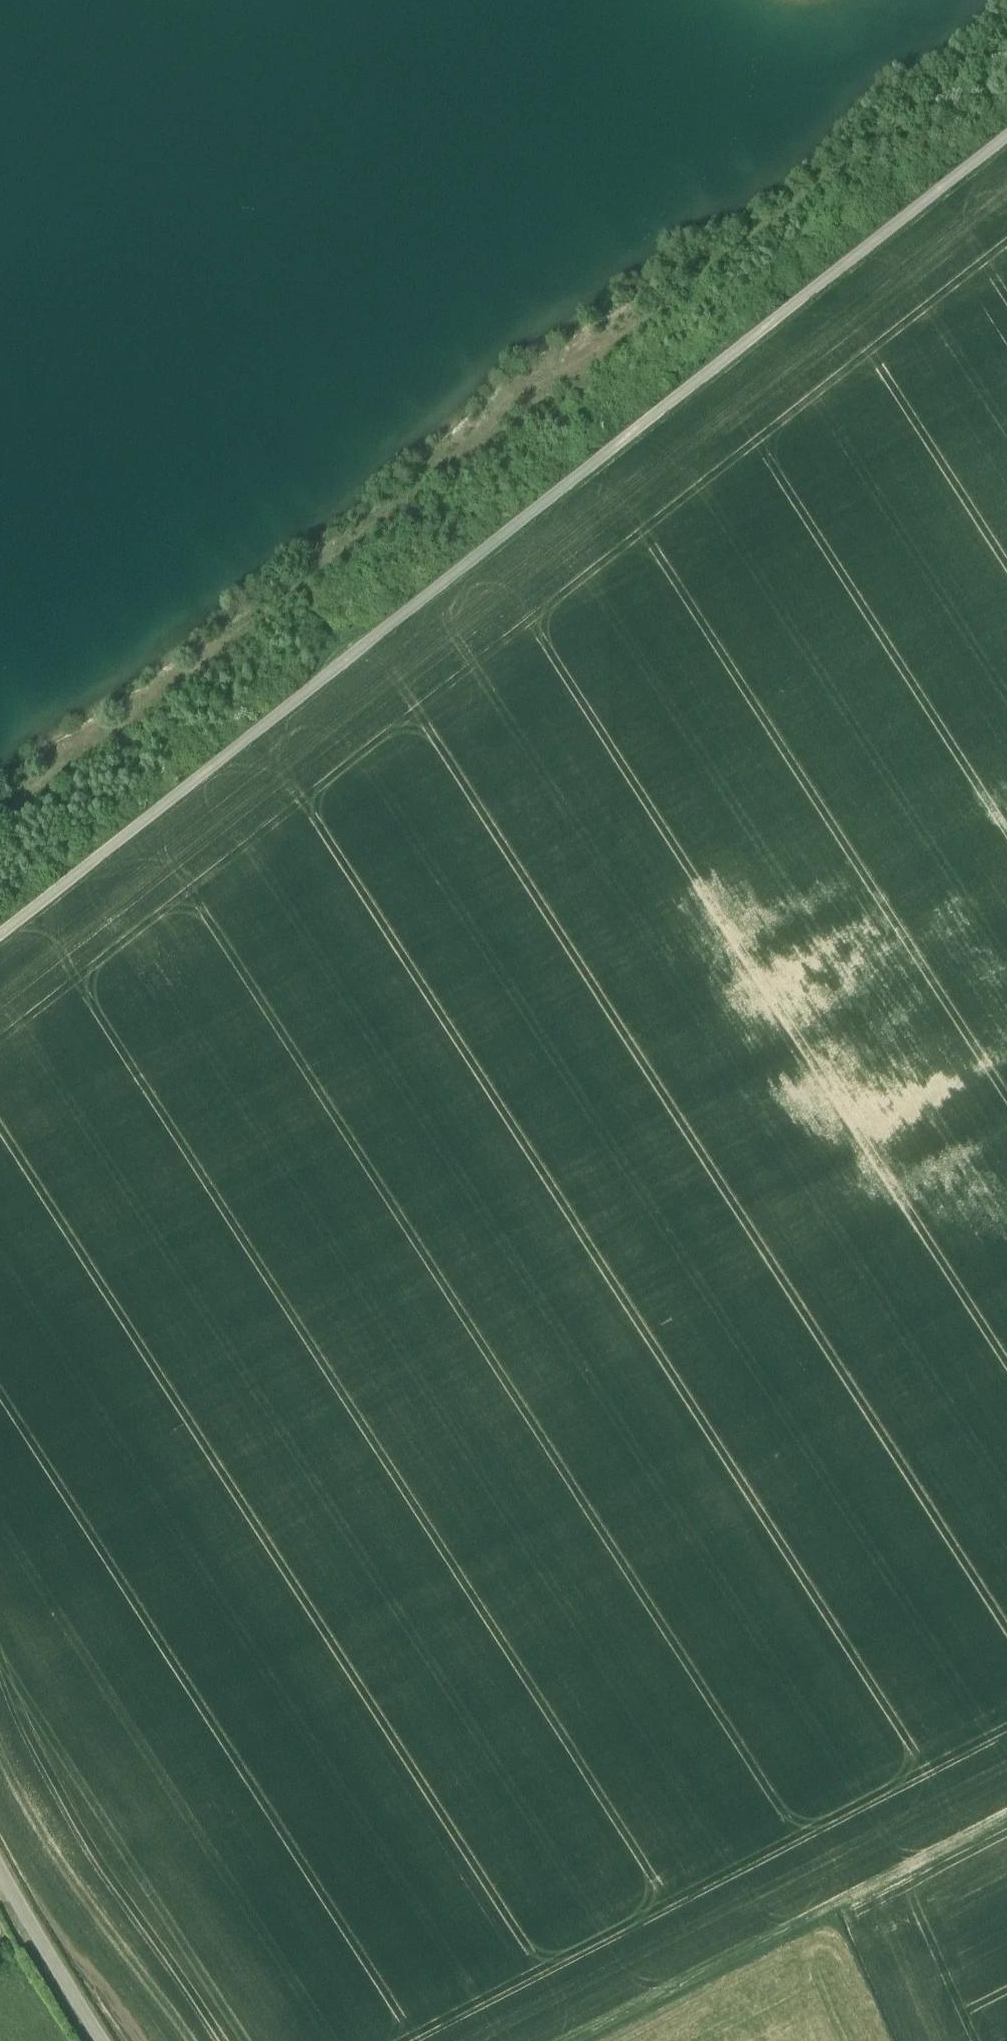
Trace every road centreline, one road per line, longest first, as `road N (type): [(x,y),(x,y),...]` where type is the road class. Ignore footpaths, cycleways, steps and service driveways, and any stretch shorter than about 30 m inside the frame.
road 1 (unclassified): [(0,927),(1006,133)]
road 2 (residential): [(105,2040),(19,1925),(0,1884)]

